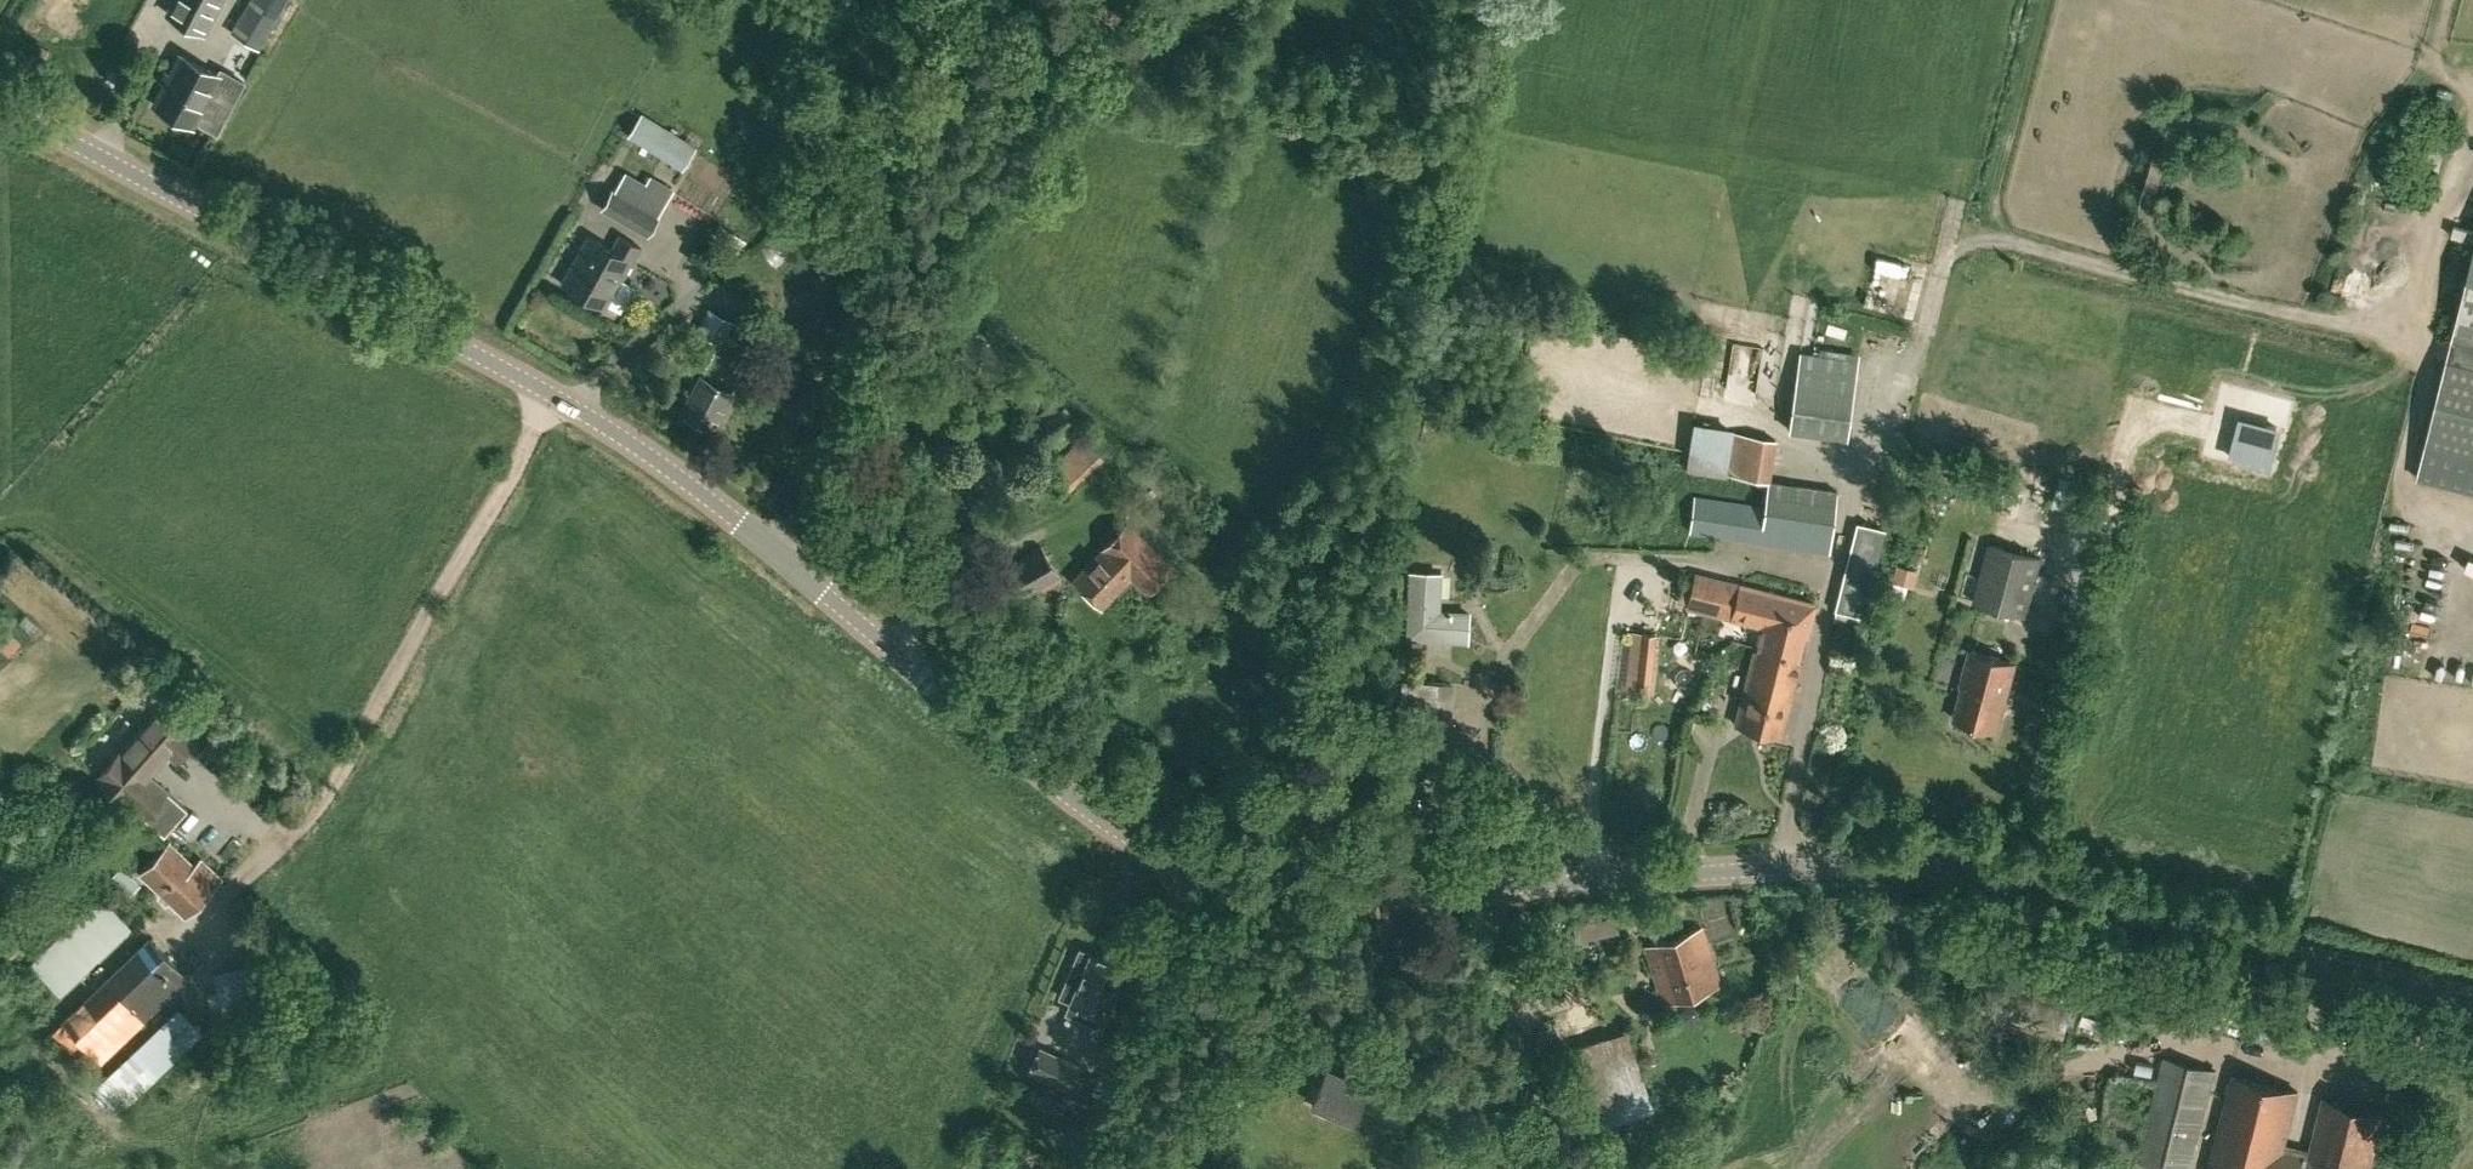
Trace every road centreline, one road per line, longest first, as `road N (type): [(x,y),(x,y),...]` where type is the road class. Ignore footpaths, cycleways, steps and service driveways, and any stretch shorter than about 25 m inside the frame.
road 1 (tertiary): [(2472,1006),(2024,881),(1956,869),(1893,865),(1332,896),(1245,881),(1185,865),(1113,825),(801,574)]
road 2 (tertiary): [(801,574),(652,458),(505,369),(0,99)]
road 3 (track): [(2472,106),(2407,343),(1984,238),(2043,0)]
road 4 (unclassified): [(801,574),(921,0)]
road 5 (track): [(1054,1168),(1185,865)]
road 6 (track): [(2407,343),(2426,380),(2400,474),(2401,491),(2414,501)]

